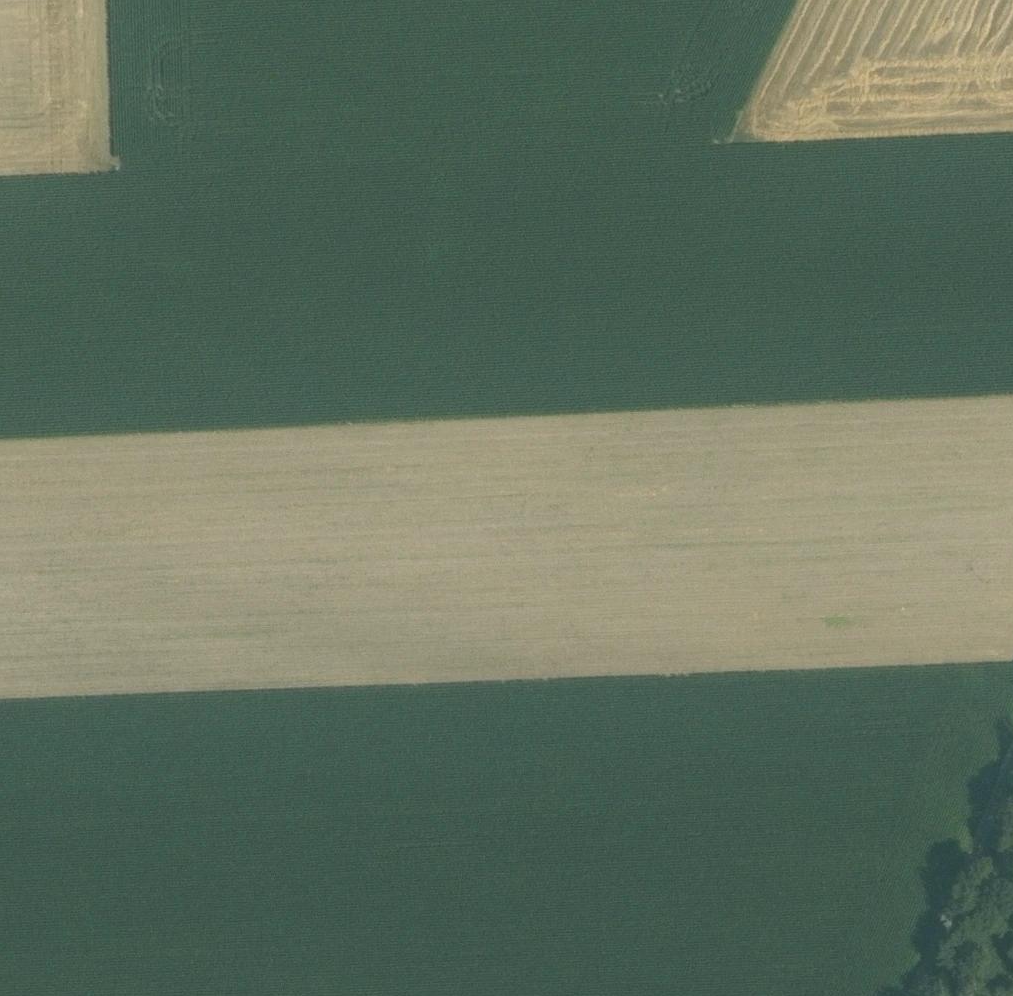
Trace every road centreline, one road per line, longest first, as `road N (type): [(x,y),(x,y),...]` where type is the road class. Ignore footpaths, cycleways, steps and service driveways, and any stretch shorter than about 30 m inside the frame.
road 1 (residential): [(1012,746),(918,995)]

